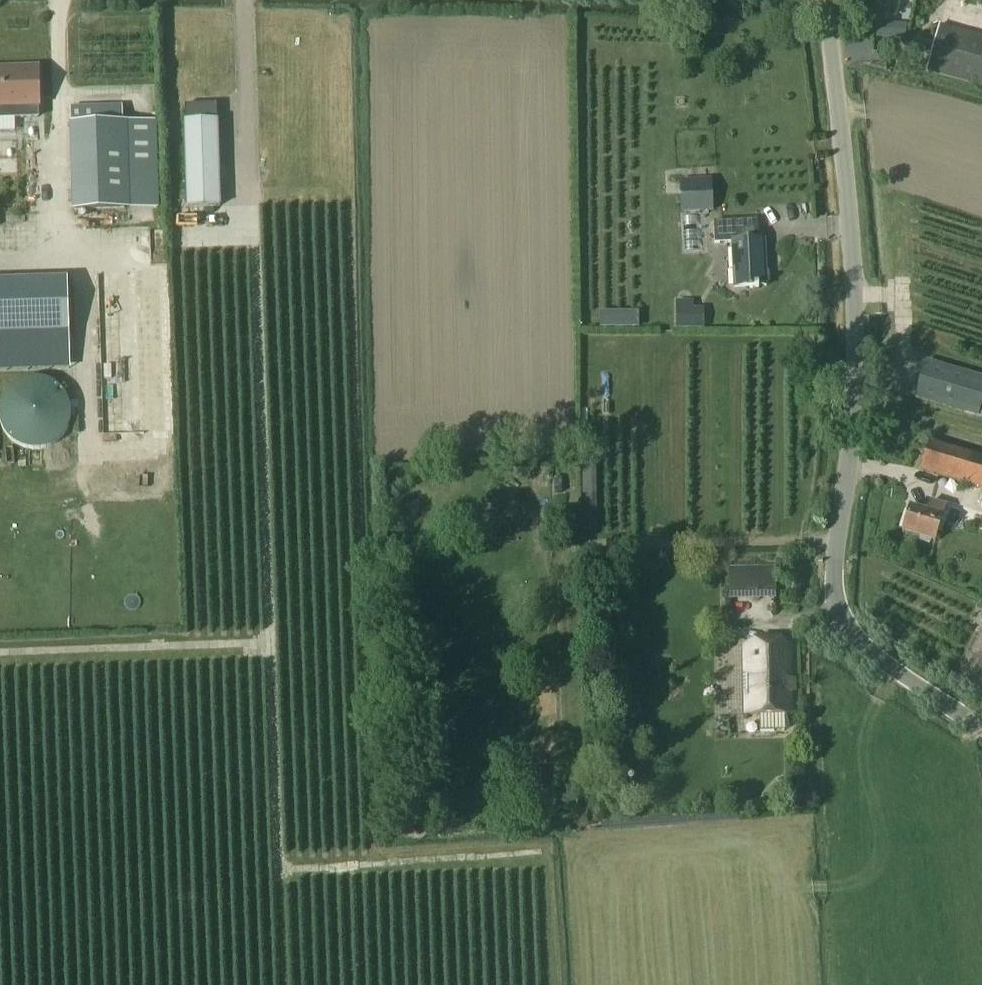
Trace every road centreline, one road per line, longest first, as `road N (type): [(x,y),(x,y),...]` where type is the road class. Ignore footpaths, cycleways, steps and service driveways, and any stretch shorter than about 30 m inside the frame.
road 1 (track): [(528,852),(282,867),(244,0)]
road 2 (unclassified): [(981,729),(868,650),(836,599),(857,334),(825,0)]
road 3 (track): [(272,642),(0,652)]

